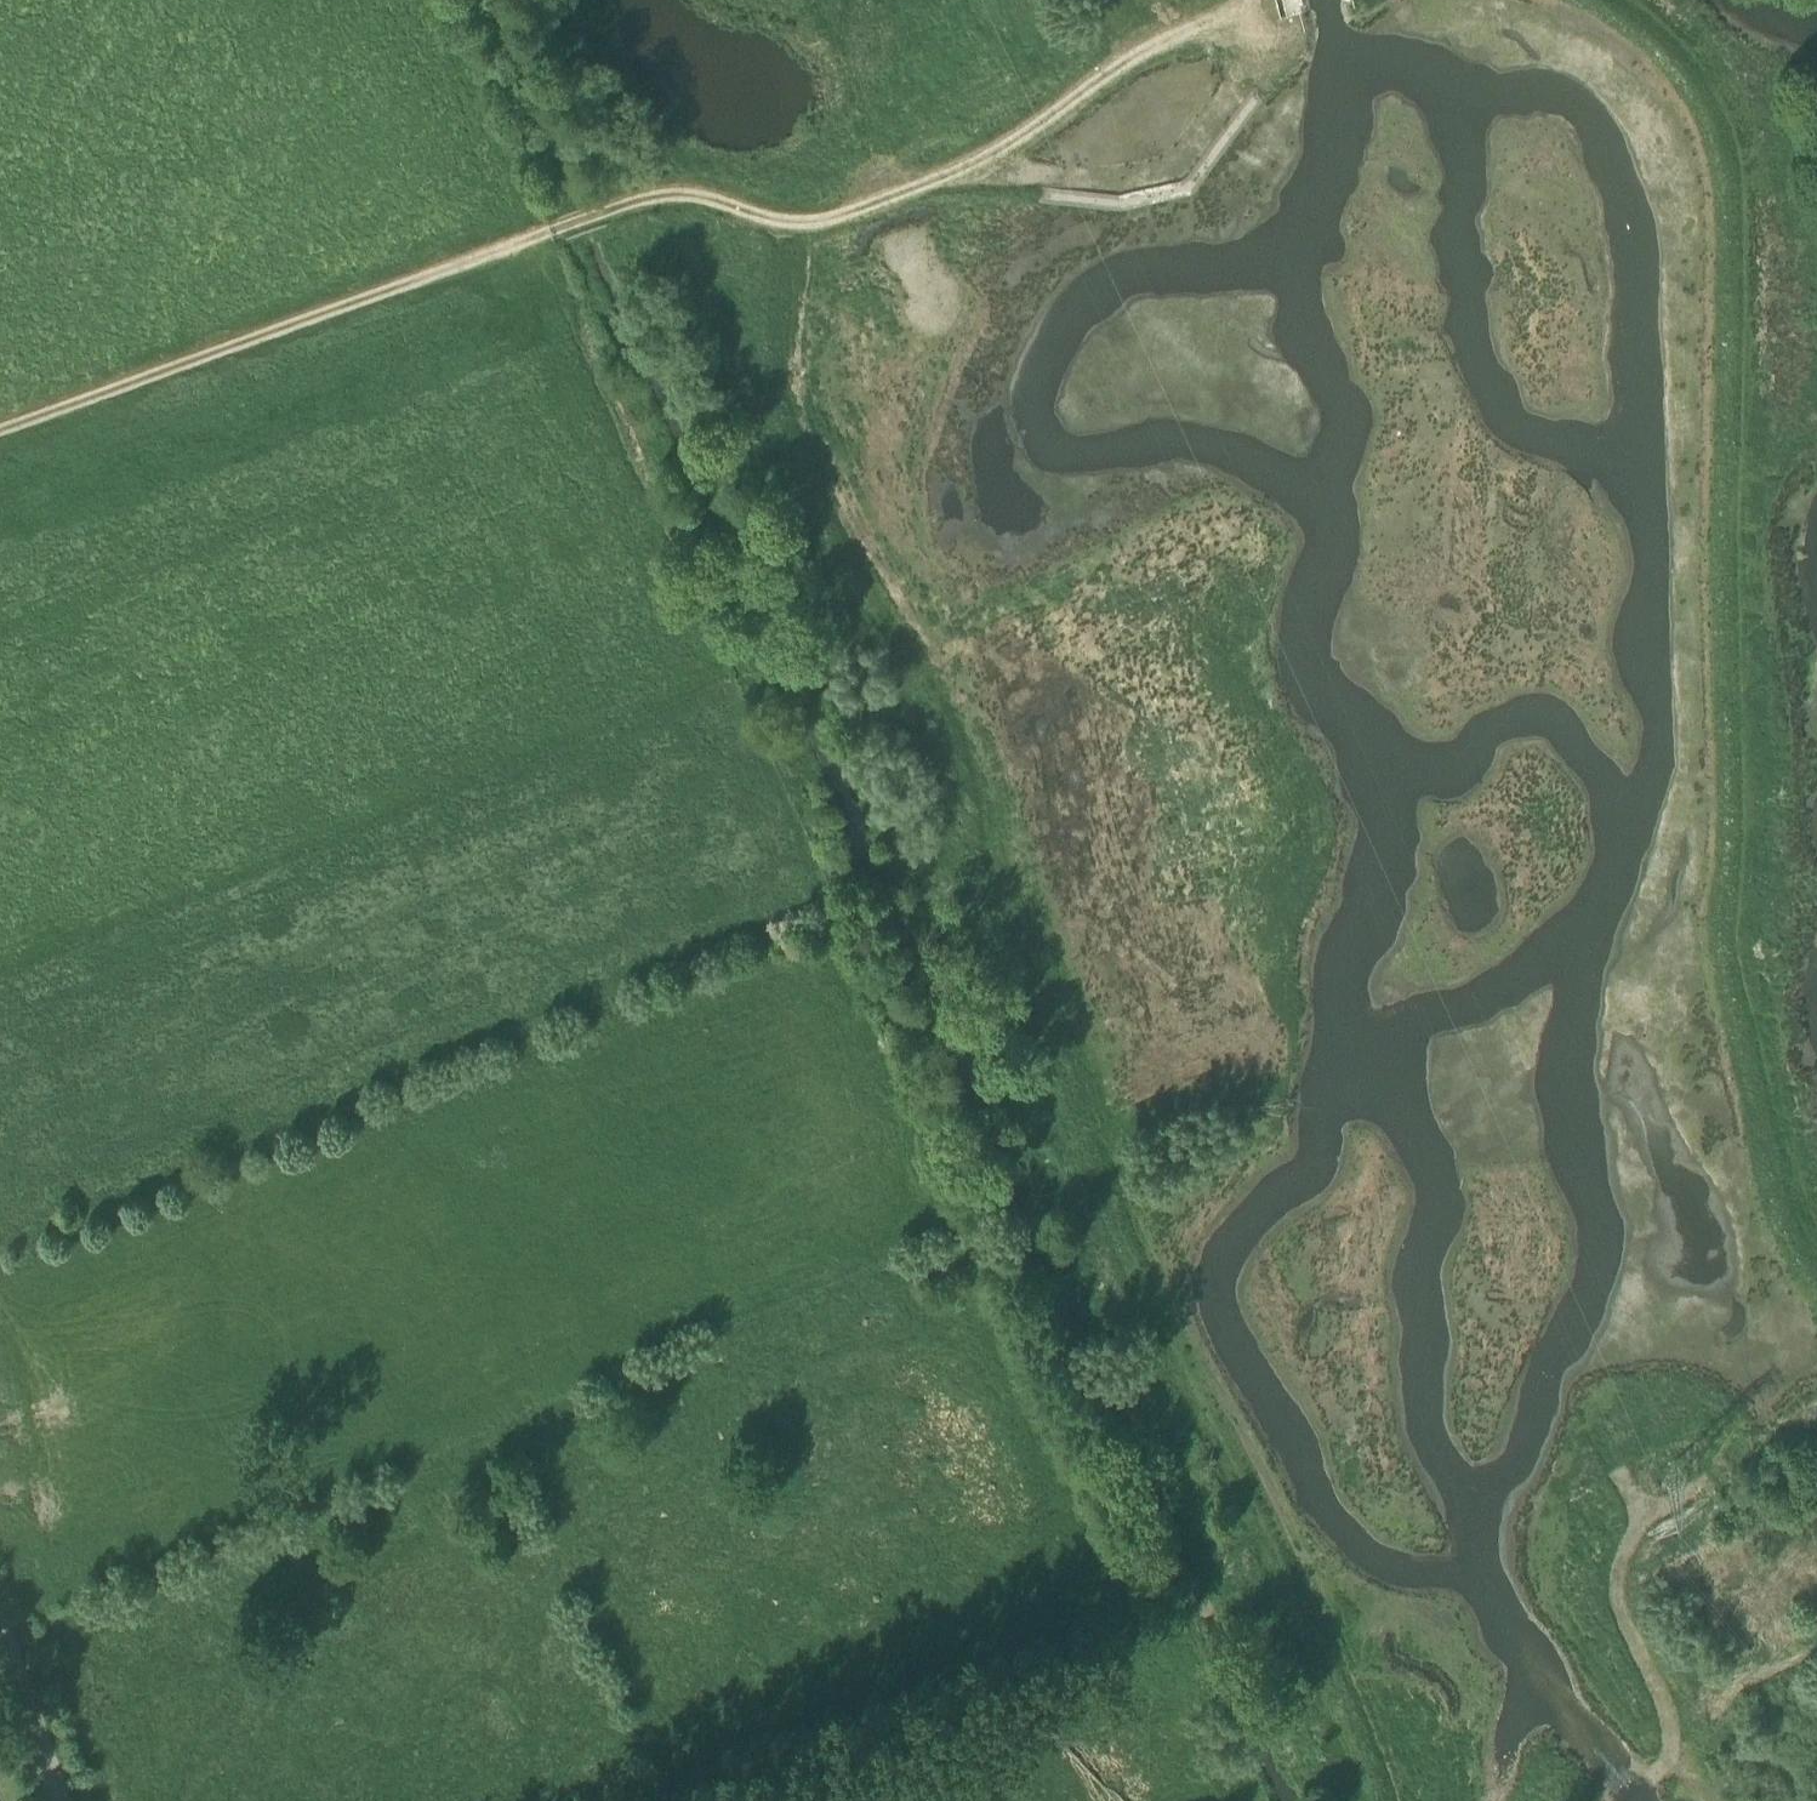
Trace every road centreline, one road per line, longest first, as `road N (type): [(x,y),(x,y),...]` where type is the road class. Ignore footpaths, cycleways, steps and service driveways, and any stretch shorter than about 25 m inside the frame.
road 1 (track): [(0,427),(656,194),(724,200),(825,225),(971,167),(1138,52),(1251,5)]
road 2 (track): [(1334,1800),(1224,1545)]
road 3 (residential): [(71,1800),(0,1589)]

